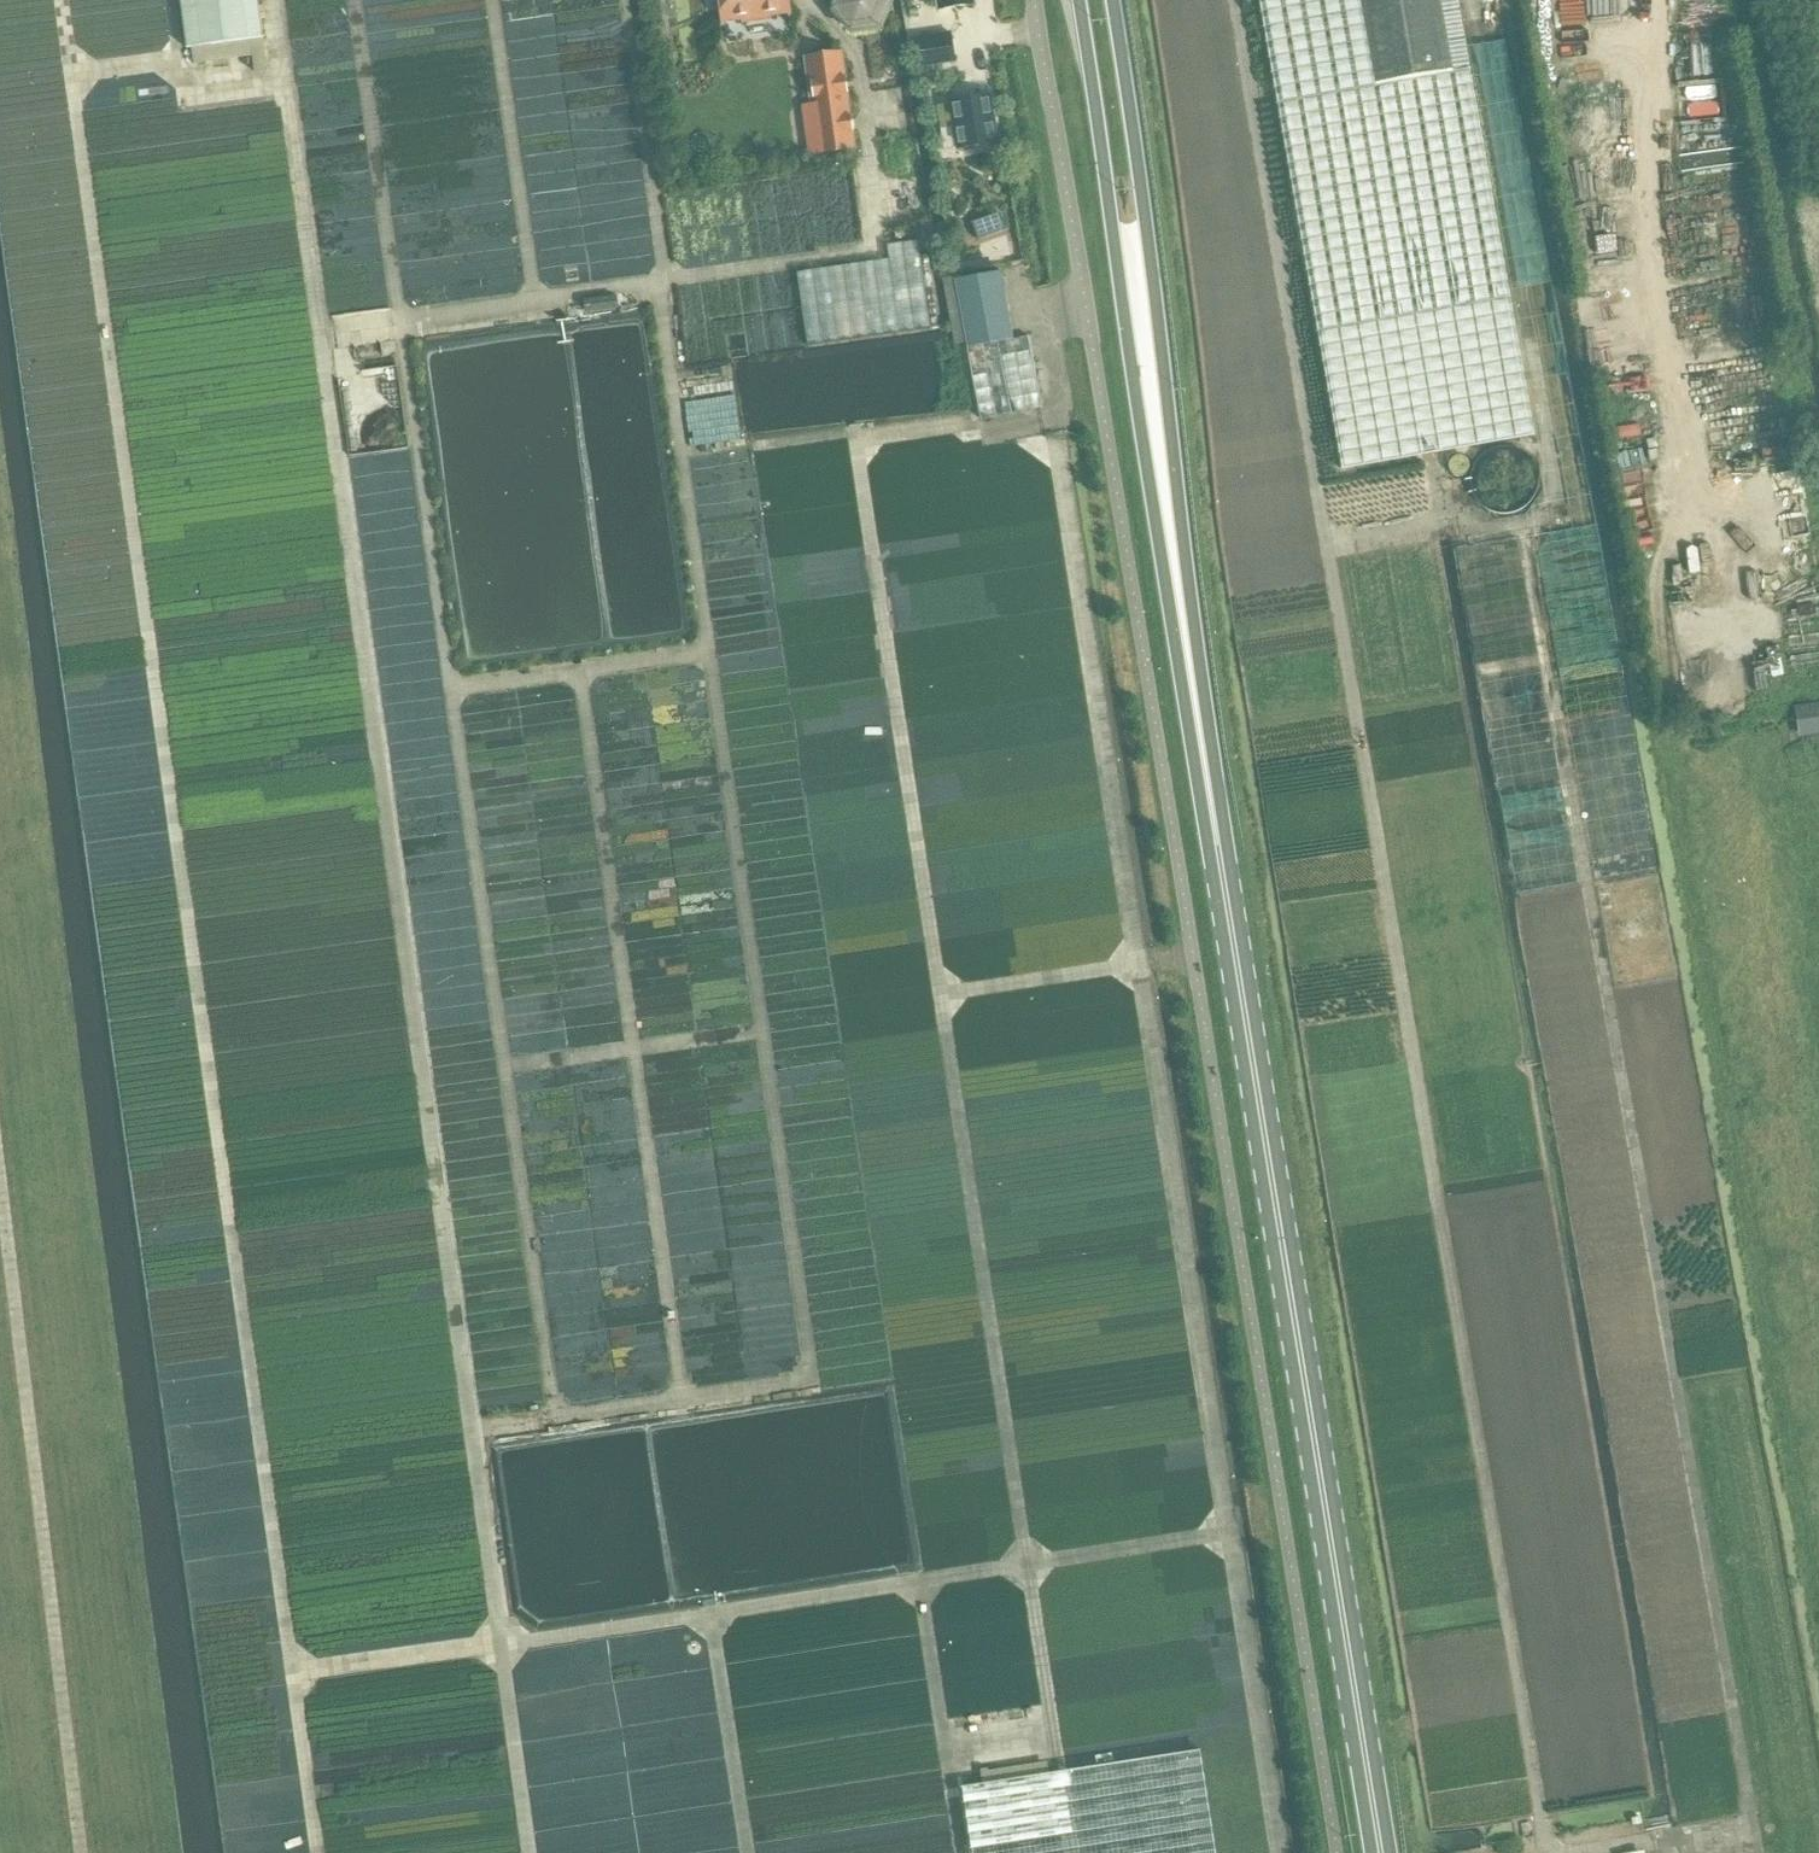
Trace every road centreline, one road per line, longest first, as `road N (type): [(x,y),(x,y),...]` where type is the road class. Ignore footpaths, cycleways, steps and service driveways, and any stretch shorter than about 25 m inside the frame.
road 1 (track): [(318,1852),(293,1675),(1025,1567),(856,443),(1059,414),(1050,313),(1086,300)]
road 2 (track): [(1546,1852),(1236,0)]
road 3 (unclassified): [(1337,1852),(1034,0)]
road 4 (track): [(532,1852),(279,0)]
road 5 (track): [(476,1426),(814,1379),(660,299),(665,282),(626,0)]
road 6 (track): [(293,1675),(60,0)]
road 7 (primary): [(1381,1852),(1148,376)]
road 8 (track): [(1279,1852),(1062,467),(1010,422)]
road 9 (track): [(555,1416),(402,319)]
road 10 (primary): [(1078,0),(1148,376)]
road 11 (primary): [(1148,376),(1137,167),(1113,0)]
road 12 (track): [(323,331),(665,282)]
road 13 (track): [(535,298),(492,0)]
road 14 (track): [(963,1852),(921,1583)]
road 15 (track): [(453,687),(711,654)]
road 16 (track): [(940,995),(1194,957)]
road 17 (track): [(711,1617),(745,1852)]
road 18 (track): [(1025,1567),(1233,1534)]
road 19 (track): [(176,0),(191,94),(290,85)]

